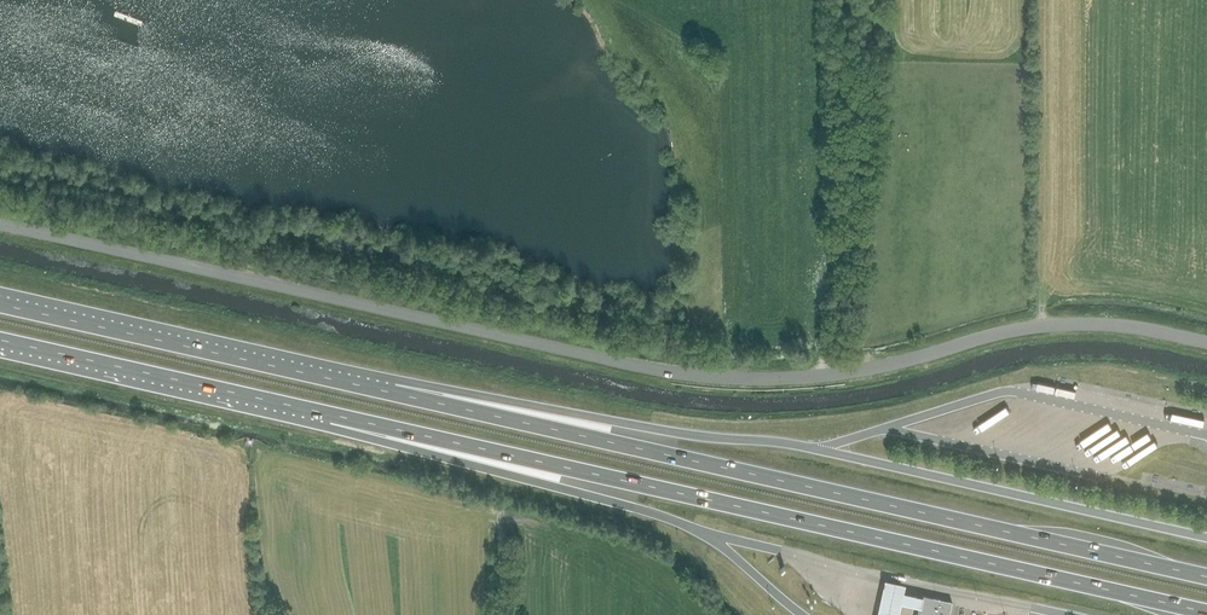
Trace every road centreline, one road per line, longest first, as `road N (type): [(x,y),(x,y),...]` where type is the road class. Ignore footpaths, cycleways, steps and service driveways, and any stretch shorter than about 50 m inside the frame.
road 1 (tertiary): [(1206,343),(1103,325),(1043,326),(837,376),(730,380),(589,357),(0,225)]
road 2 (trunk): [(335,415),(1206,612)]
road 3 (trunk): [(1206,577),(394,393)]
road 4 (trunk): [(816,449),(394,393)]
road 5 (trunk): [(394,393),(0,306)]
road 6 (trunk): [(335,415),(701,531)]
road 7 (trunk): [(0,340),(335,415)]

